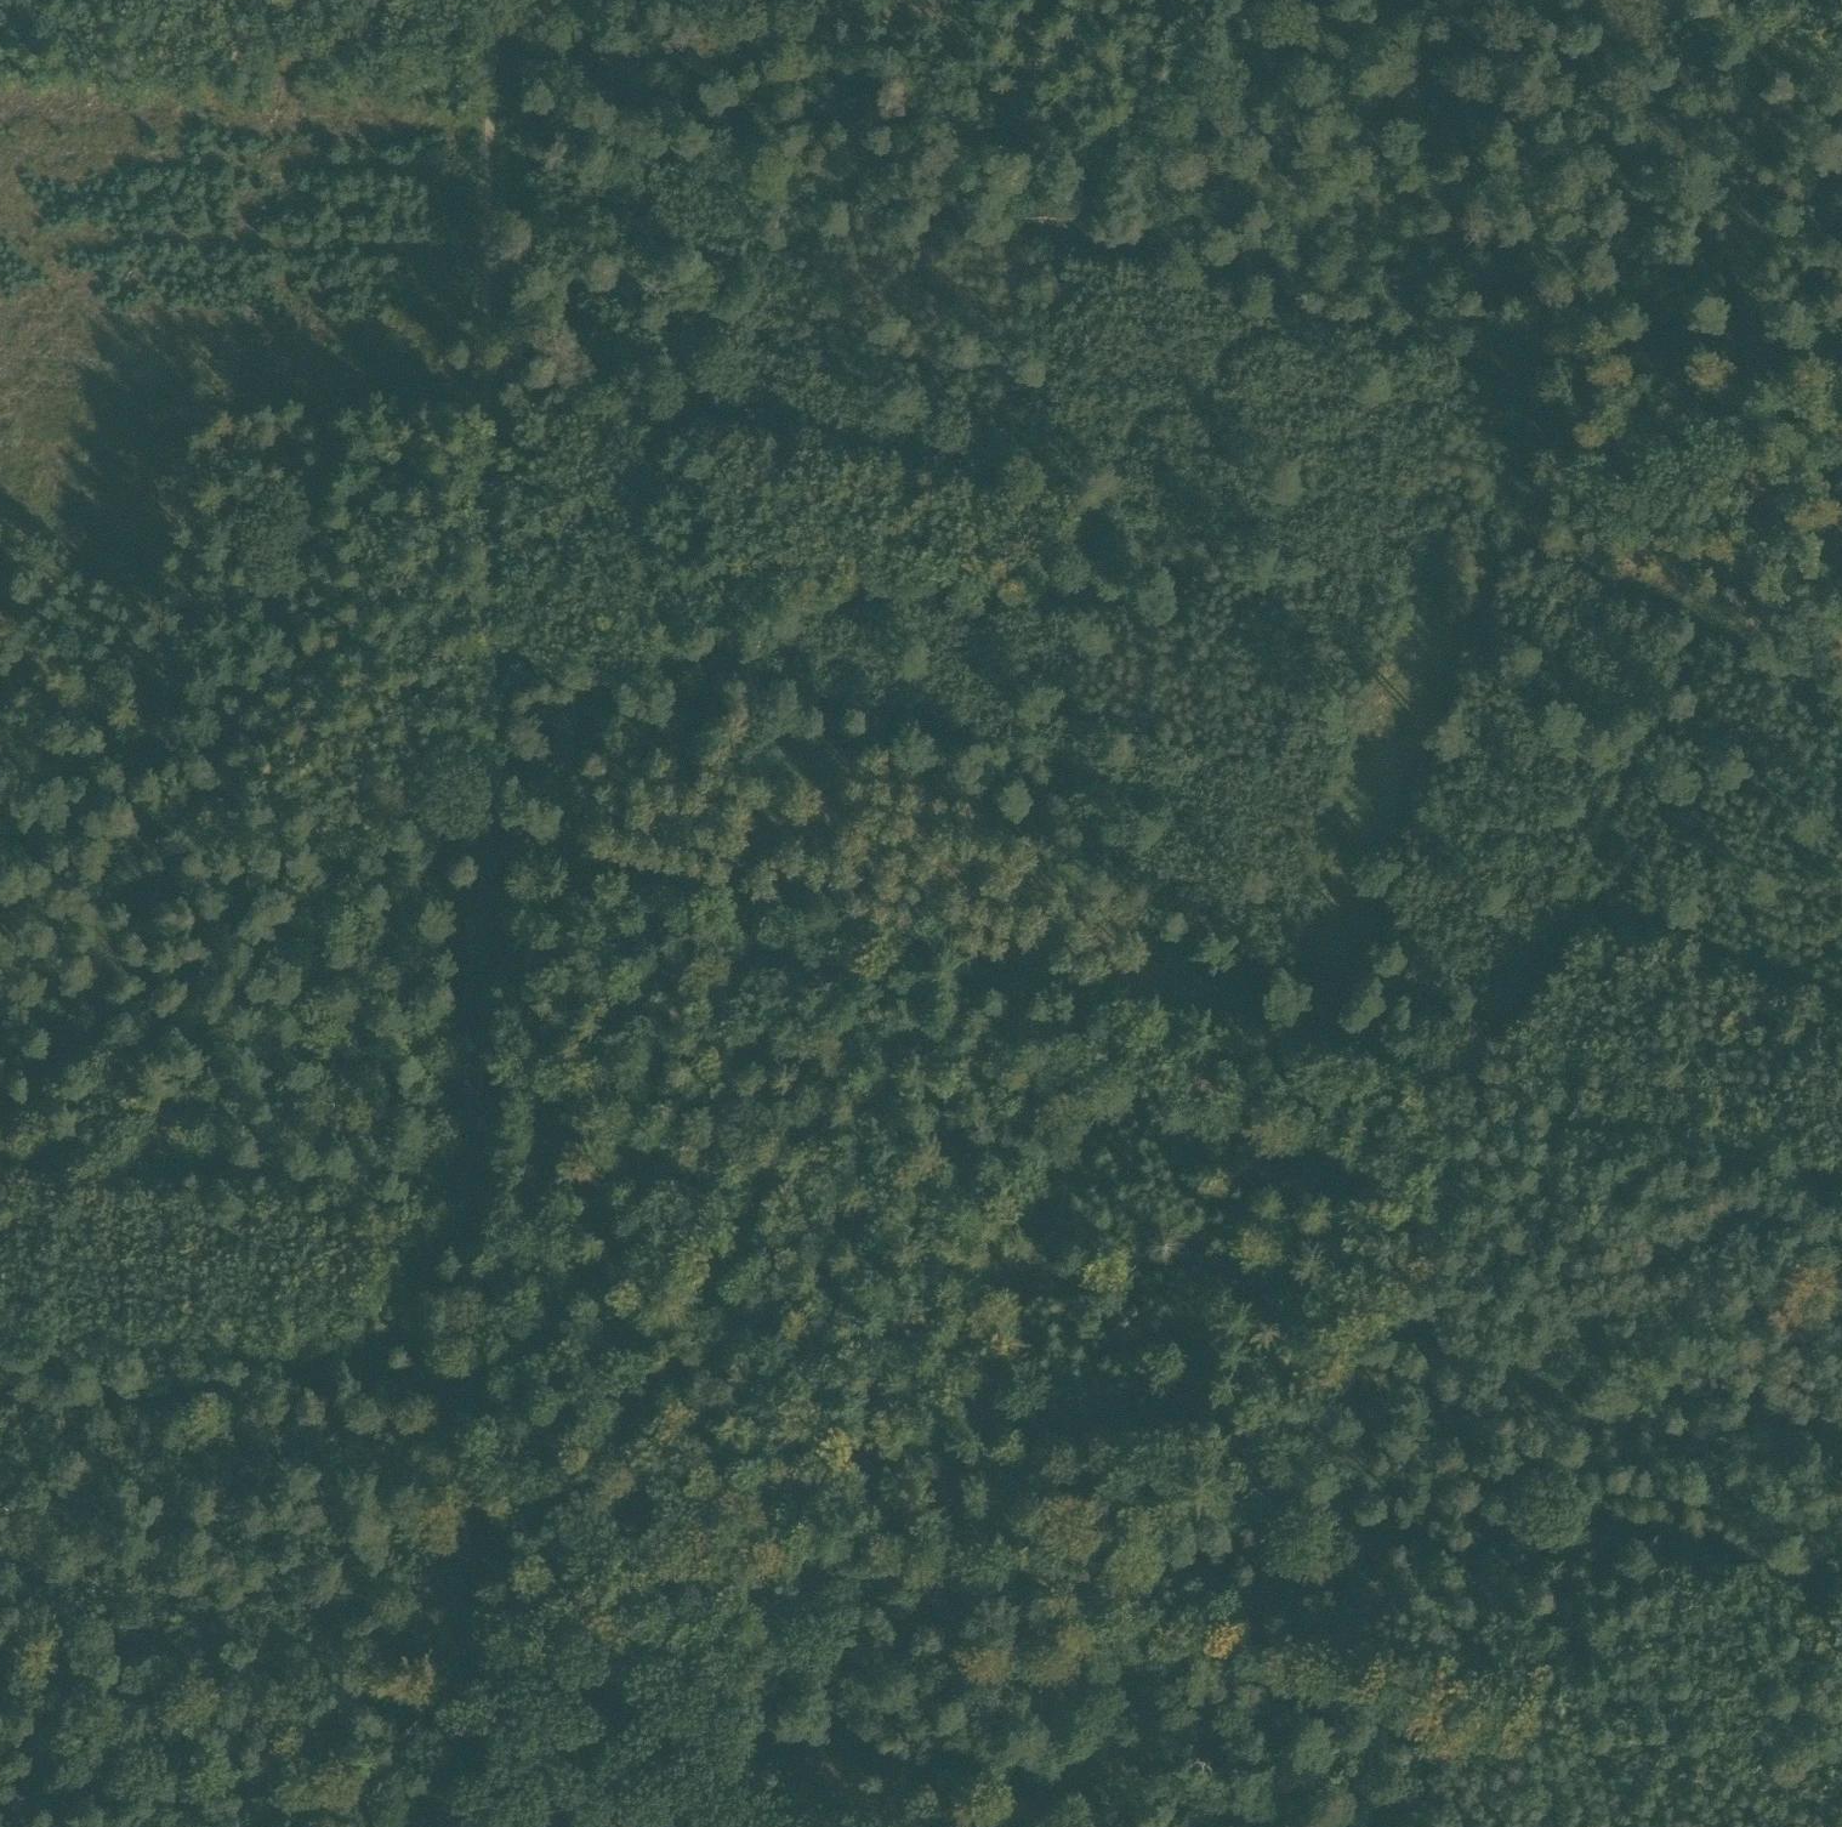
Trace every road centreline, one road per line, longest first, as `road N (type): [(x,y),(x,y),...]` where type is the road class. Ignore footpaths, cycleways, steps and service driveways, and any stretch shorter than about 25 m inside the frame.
road 1 (track): [(490,0),(487,650),(454,1826)]
road 2 (track): [(487,650),(548,655),(967,781),(1161,967),(1291,1029),(1841,1192)]

